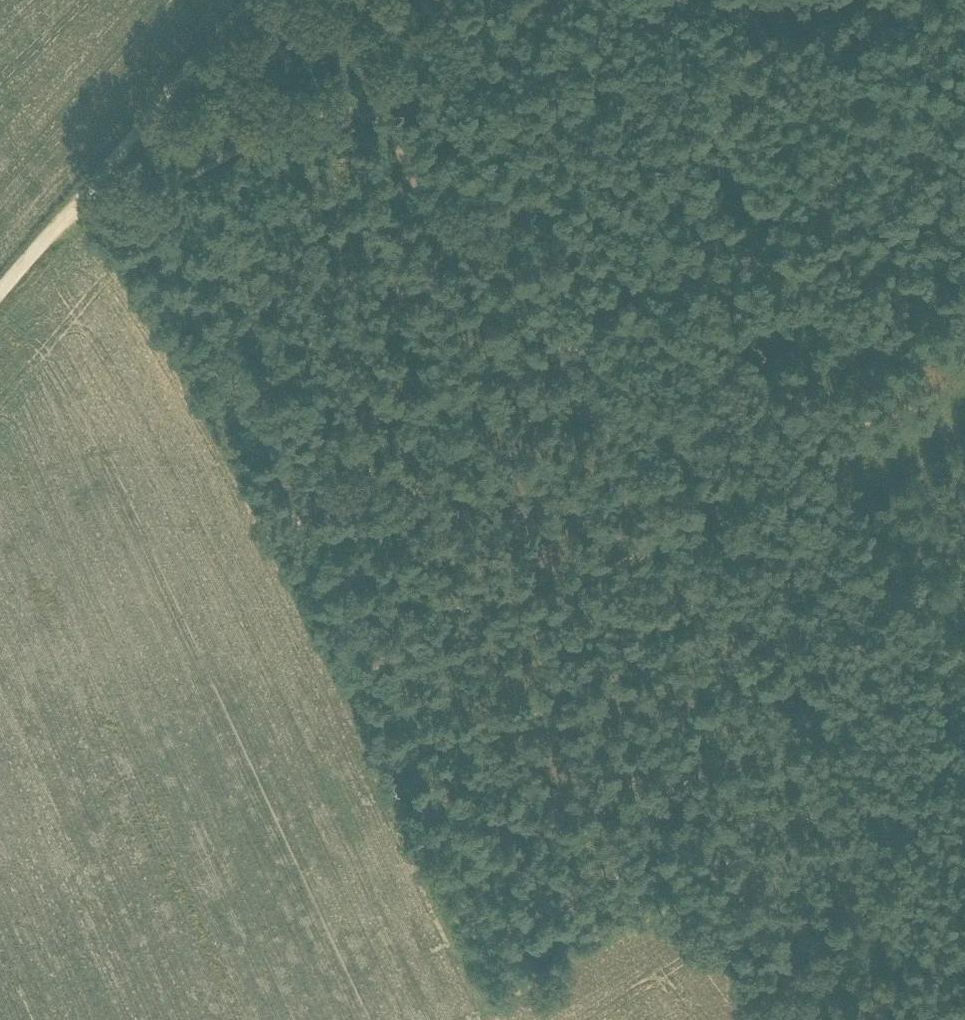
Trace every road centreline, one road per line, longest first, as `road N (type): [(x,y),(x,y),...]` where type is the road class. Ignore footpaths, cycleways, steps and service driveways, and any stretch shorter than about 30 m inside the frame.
road 1 (track): [(964,25),(467,227),(443,225),(375,119),(327,113),(117,209),(71,210)]
road 2 (track): [(501,218),(607,322),(931,911),(964,950)]
road 3 (track): [(71,210),(177,82)]

